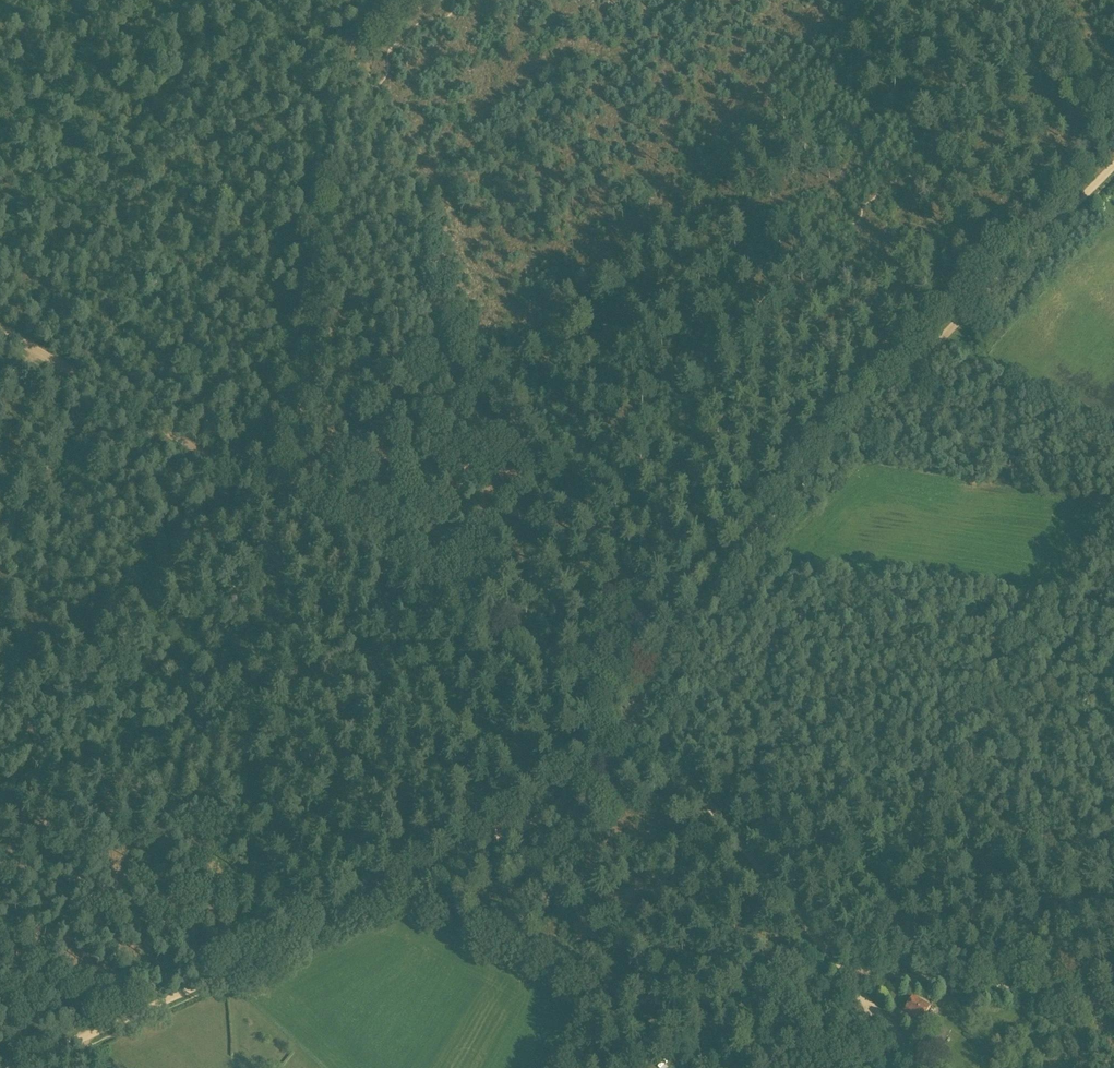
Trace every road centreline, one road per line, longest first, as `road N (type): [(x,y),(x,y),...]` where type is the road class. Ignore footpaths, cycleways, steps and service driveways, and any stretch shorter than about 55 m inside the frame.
road 1 (track): [(31,1067),(523,829),(570,793),(784,506),(1113,168)]
road 2 (track): [(854,975),(636,713),(281,500)]
road 3 (track): [(615,514),(1072,25)]
road 4 (track): [(352,44),(431,259),(576,558)]
road 5 (track): [(873,0),(680,208),(495,377)]
road 6 (track): [(263,488),(307,302),(345,50),(405,0)]
road 7 (track): [(255,564),(228,982)]
road 8 (track): [(0,717),(207,603),(255,564),(281,500)]
road 9 (track): [(281,500),(0,330)]
road 10 (track): [(120,0),(175,80),(250,142),(316,226)]
road 11 (track): [(1113,1003),(854,975)]
road 12 (track): [(526,613),(615,514)]
road 13 (track): [(0,1028),(63,1034),(119,1067)]

